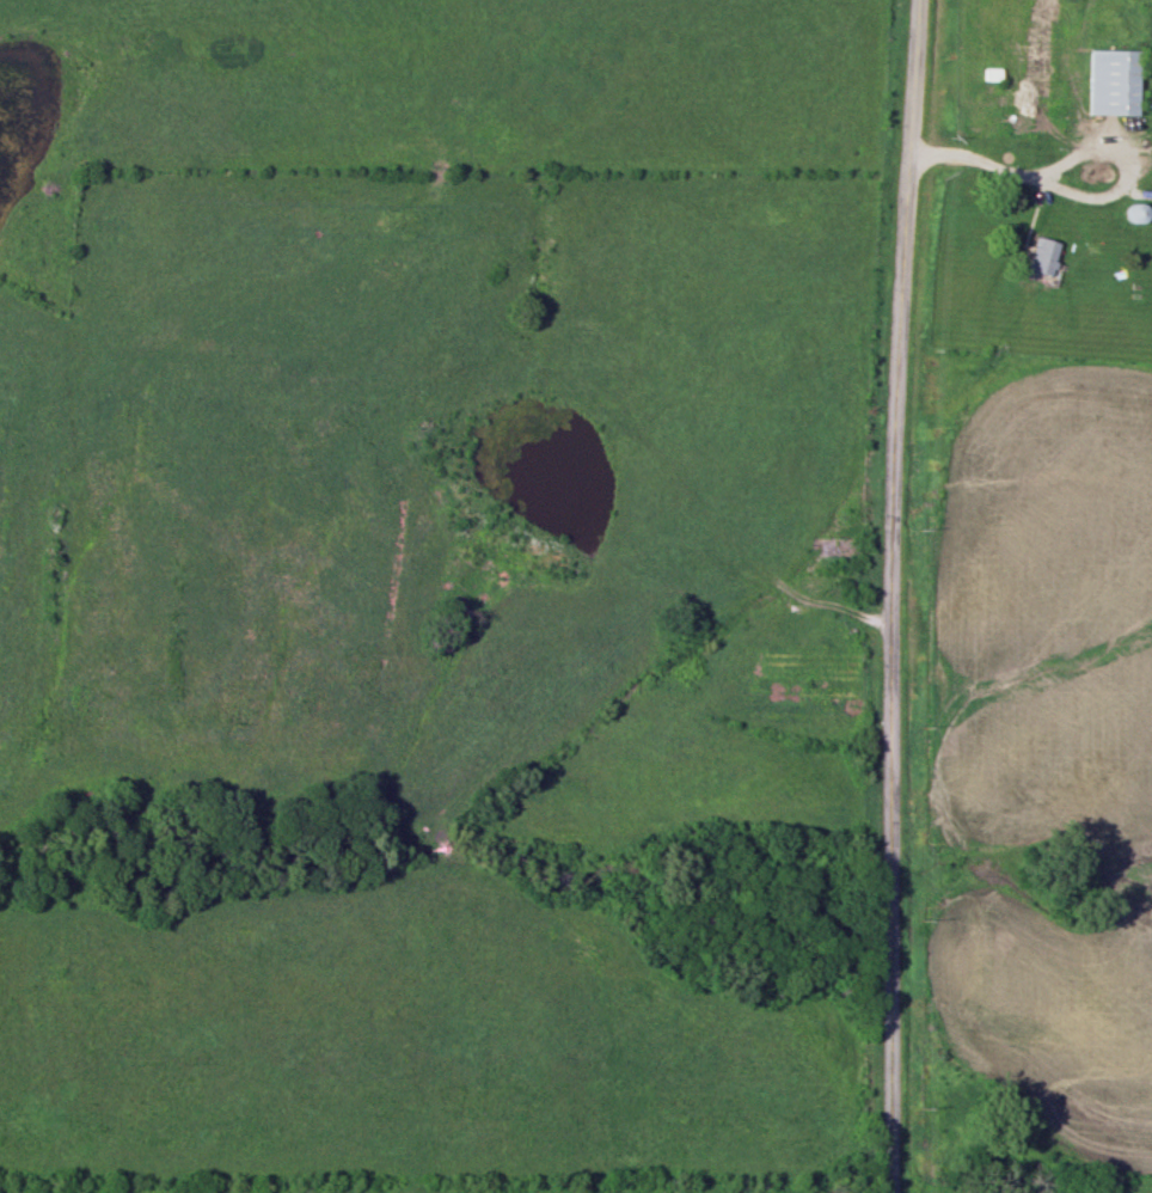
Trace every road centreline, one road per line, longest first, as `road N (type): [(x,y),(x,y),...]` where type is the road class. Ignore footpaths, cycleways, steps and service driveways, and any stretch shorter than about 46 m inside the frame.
road 1 (residential): [(891,1192),(890,642),(920,0)]

